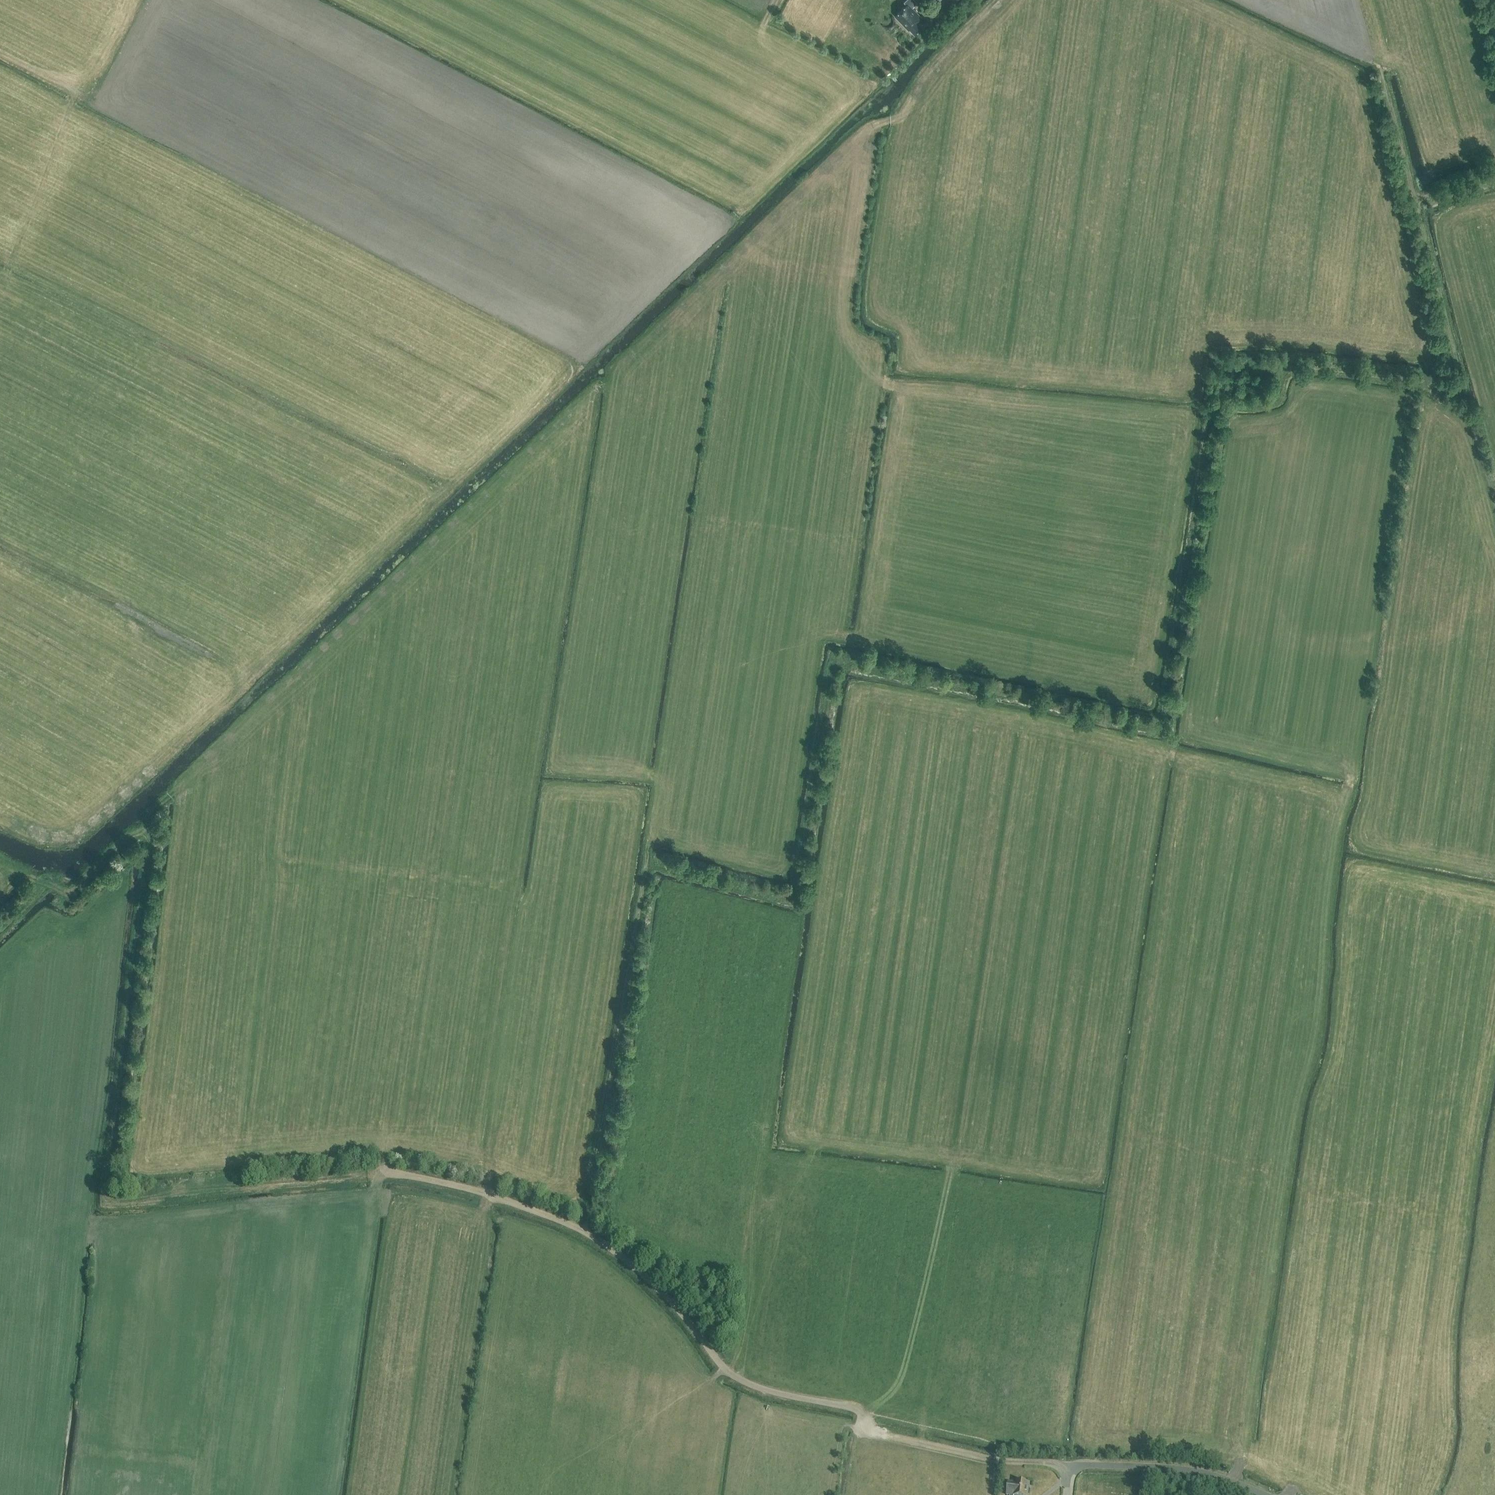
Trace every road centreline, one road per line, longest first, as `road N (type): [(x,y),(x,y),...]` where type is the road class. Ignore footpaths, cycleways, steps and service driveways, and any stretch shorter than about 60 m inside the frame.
road 1 (track): [(0,930),(44,887),(75,882),(126,833),(143,838),(104,1197),(392,1172),(473,1188),(582,1230)]
road 2 (track): [(582,1230),(644,1275),(746,1382),(858,1411),(885,1436),(1043,1463)]
road 3 (unclassified): [(1266,1494),(1182,1469),(1043,1463)]

